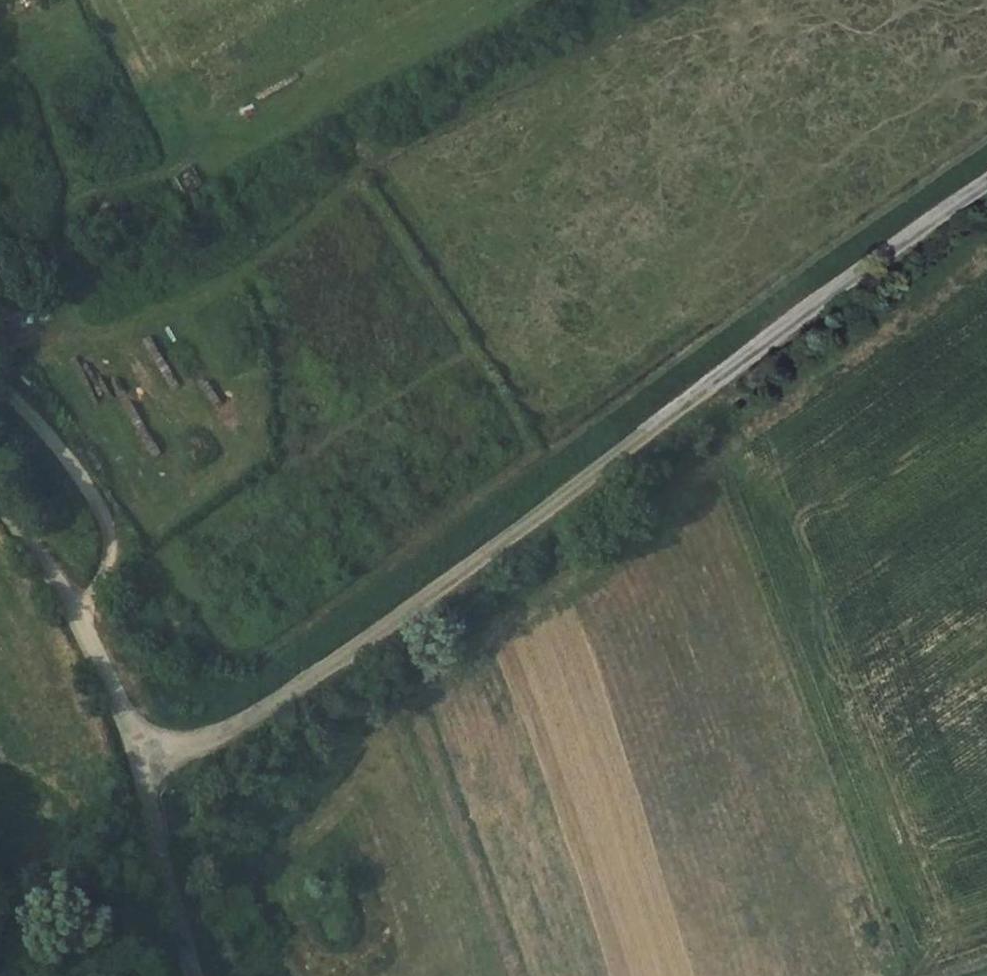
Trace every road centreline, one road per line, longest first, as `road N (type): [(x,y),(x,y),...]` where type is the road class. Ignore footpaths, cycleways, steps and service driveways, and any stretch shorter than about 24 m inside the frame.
road 1 (unclassified): [(152,765),(238,730),(986,187)]
road 2 (unclassified): [(152,765),(76,612),(0,512)]
road 3 (unclassified): [(196,975),(158,885),(152,765)]

